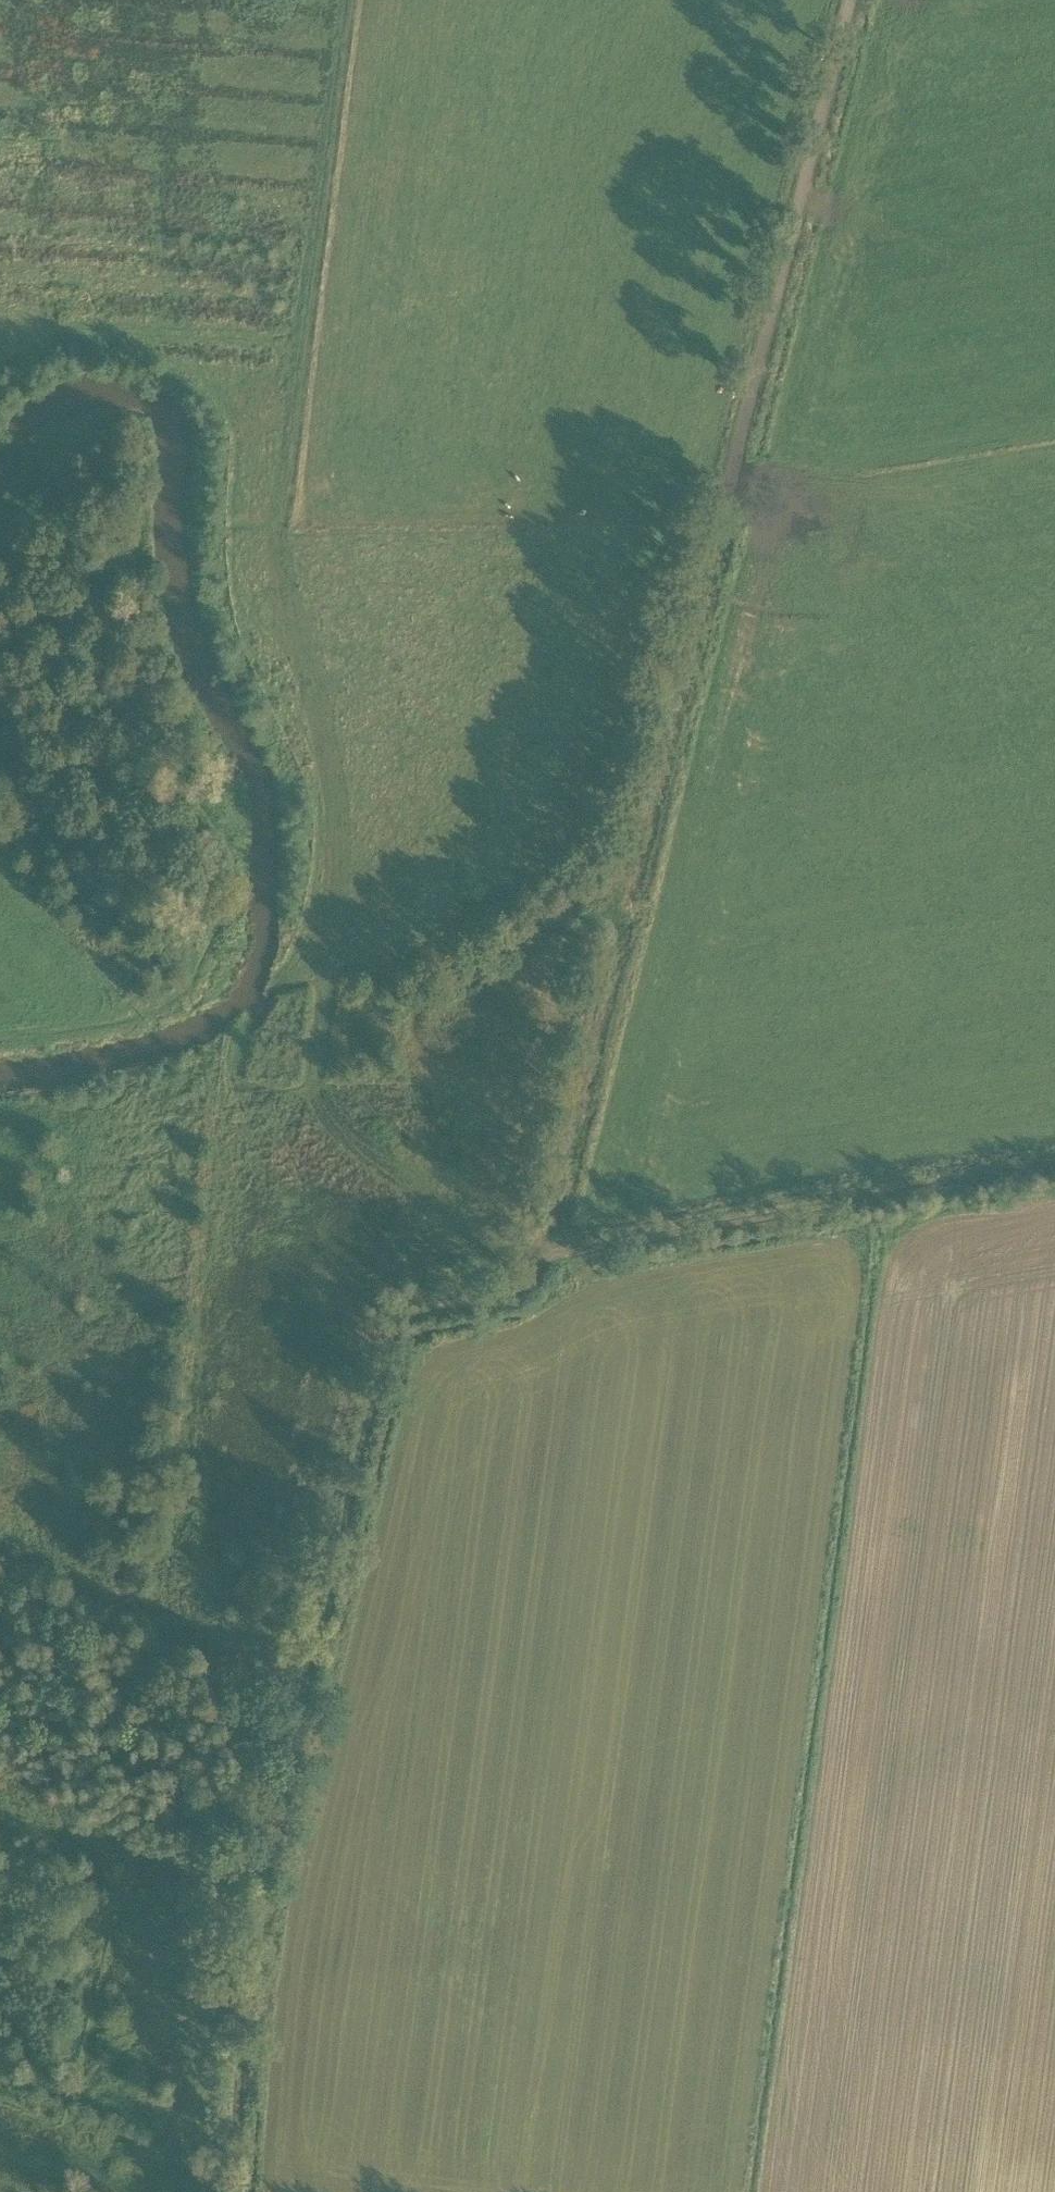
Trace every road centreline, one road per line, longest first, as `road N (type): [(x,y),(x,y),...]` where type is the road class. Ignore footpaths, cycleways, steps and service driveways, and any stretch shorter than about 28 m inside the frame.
road 1 (track): [(1054,1168),(547,1250),(536,1273),(508,1295),(413,1322),(400,1343),(264,1852),(249,1964),(238,2191)]

